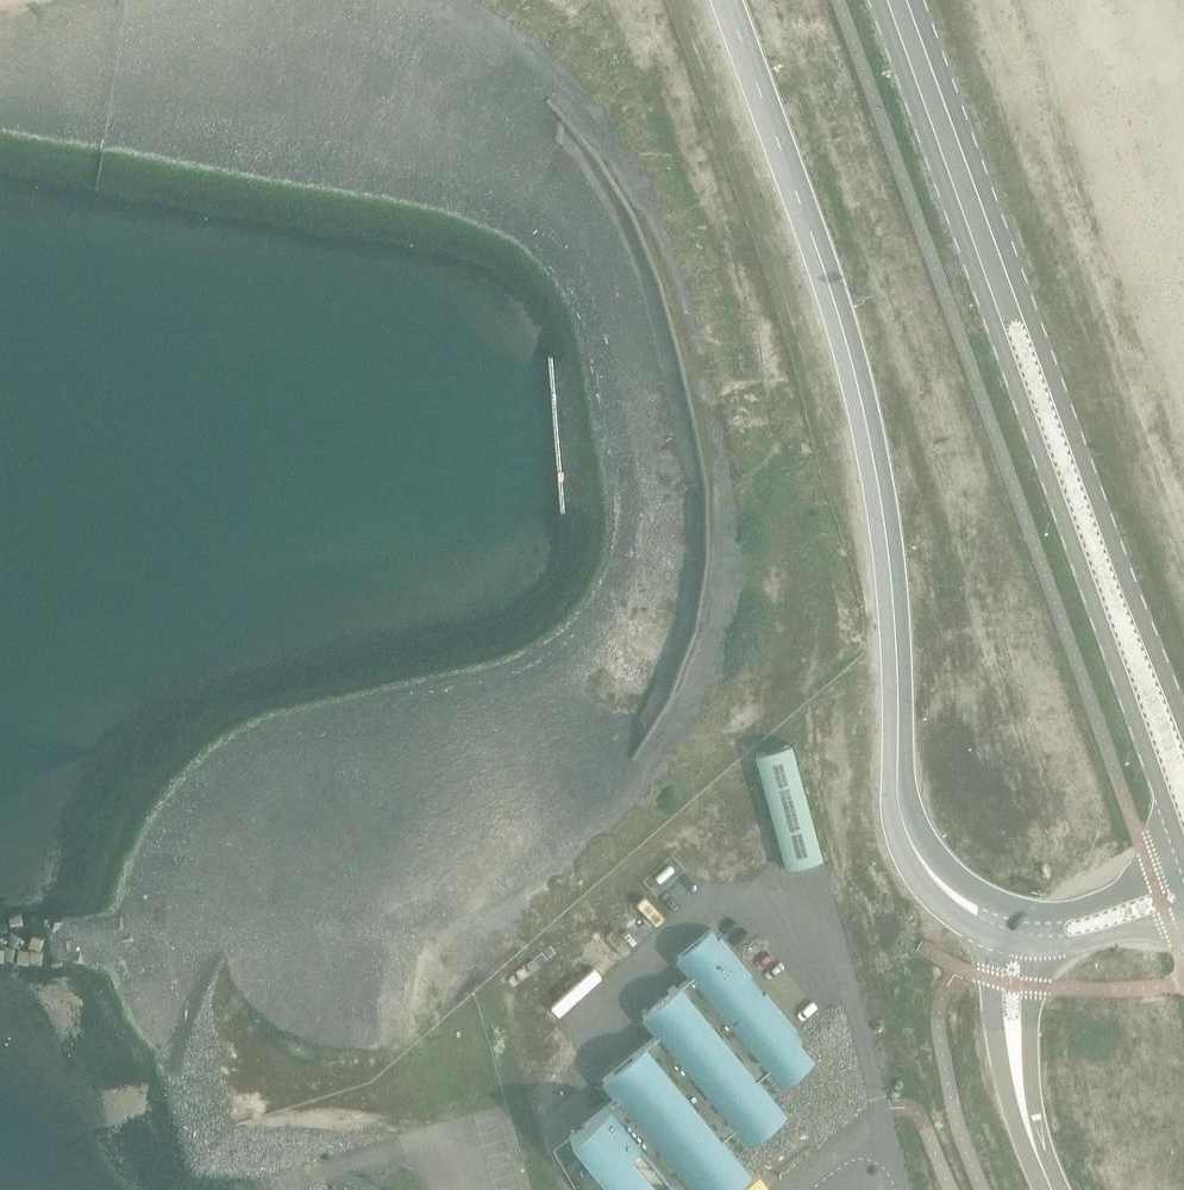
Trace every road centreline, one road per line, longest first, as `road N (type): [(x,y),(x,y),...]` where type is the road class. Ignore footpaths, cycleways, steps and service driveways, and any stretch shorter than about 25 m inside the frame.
road 1 (unclassified): [(964,906),(922,864),(899,820),(893,601),(873,459),(831,294),(749,62)]
road 2 (secondary): [(981,240),(996,327),(1183,861)]
road 3 (secondary): [(1183,731),(1033,324),(981,240)]
road 4 (secondary): [(981,240),(895,0)]
road 5 (unclassified): [(1001,941),(995,1016),(1025,1118)]
road 6 (unclassified): [(1183,873),(1064,912),(1016,907)]
road 7 (unclassified): [(1025,1118),(1029,947)]
road 8 (unclassified): [(1029,947),(1183,913)]

